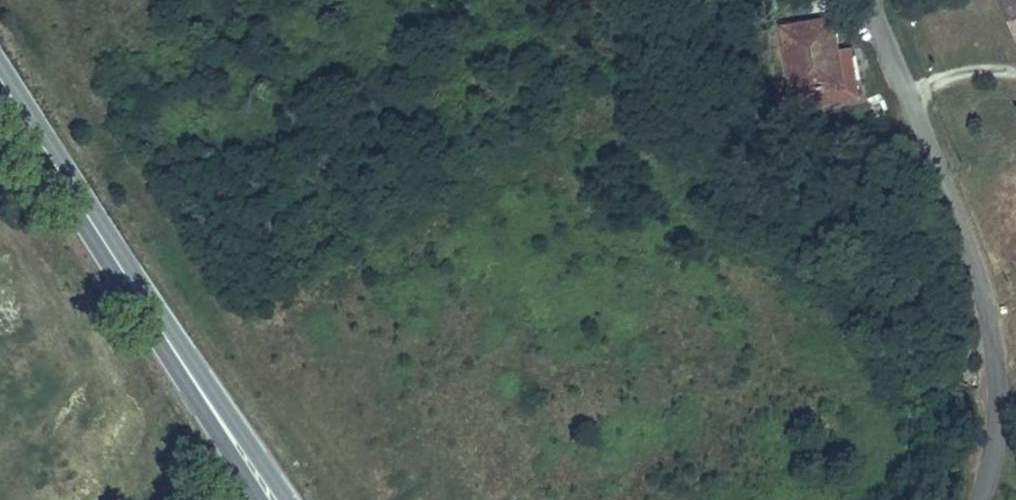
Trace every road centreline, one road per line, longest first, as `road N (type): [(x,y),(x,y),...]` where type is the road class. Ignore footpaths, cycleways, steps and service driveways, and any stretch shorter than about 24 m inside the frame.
road 1 (unclassified): [(980,499),(995,352),(968,238),(870,0)]
road 2 (secondary): [(229,429),(0,74)]

